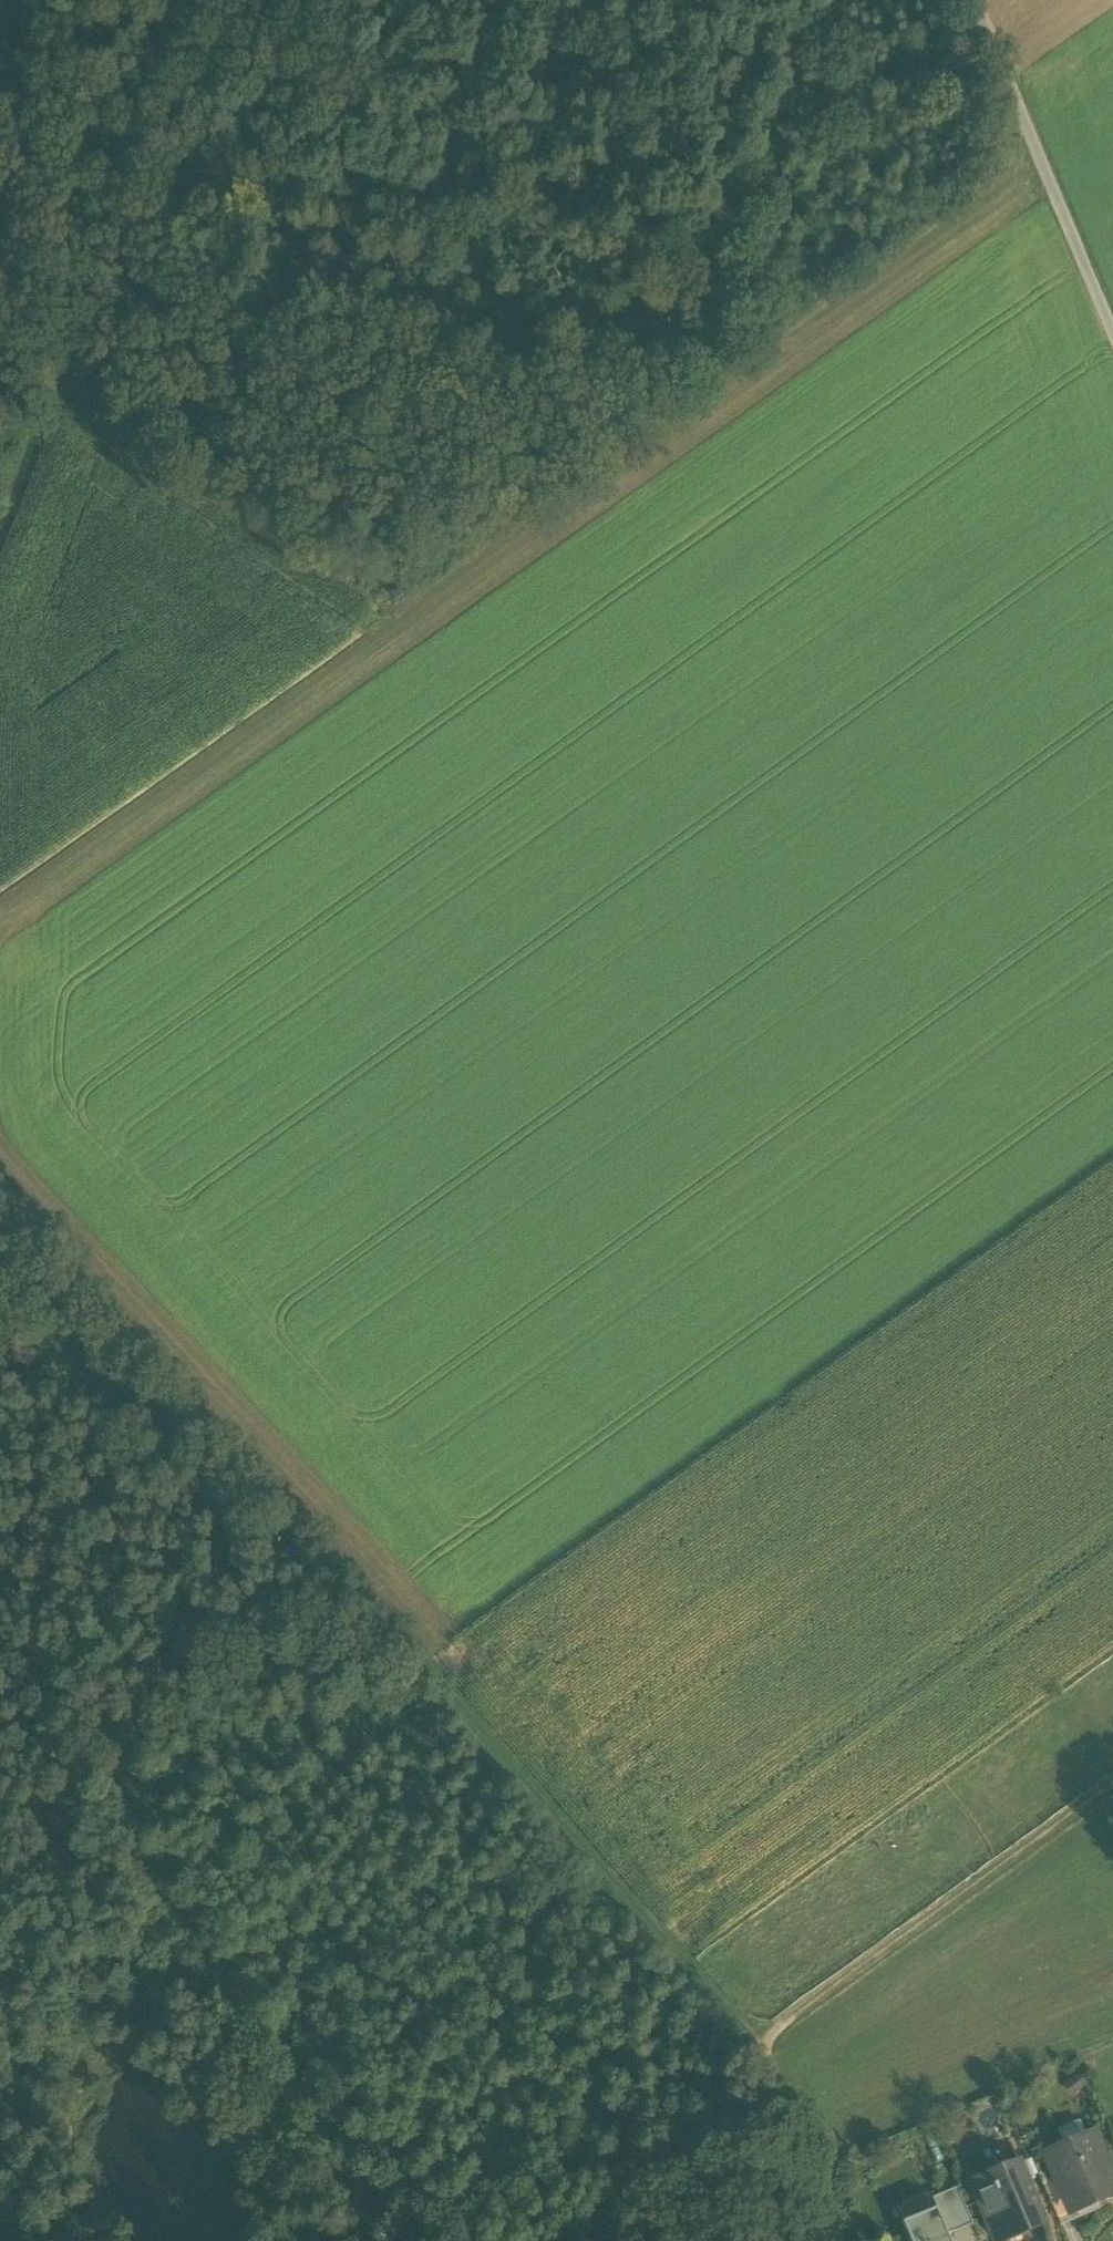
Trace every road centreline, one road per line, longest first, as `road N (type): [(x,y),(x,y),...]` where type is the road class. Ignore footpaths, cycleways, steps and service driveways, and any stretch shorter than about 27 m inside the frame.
road 1 (track): [(757,2044),(426,1662),(0,1206)]
road 2 (track): [(757,2044),(1112,1787)]
road 3 (track): [(969,0),(1112,339)]
road 4 (track): [(0,486),(48,371),(0,257)]
road 5 (track): [(841,2240),(757,2044)]

